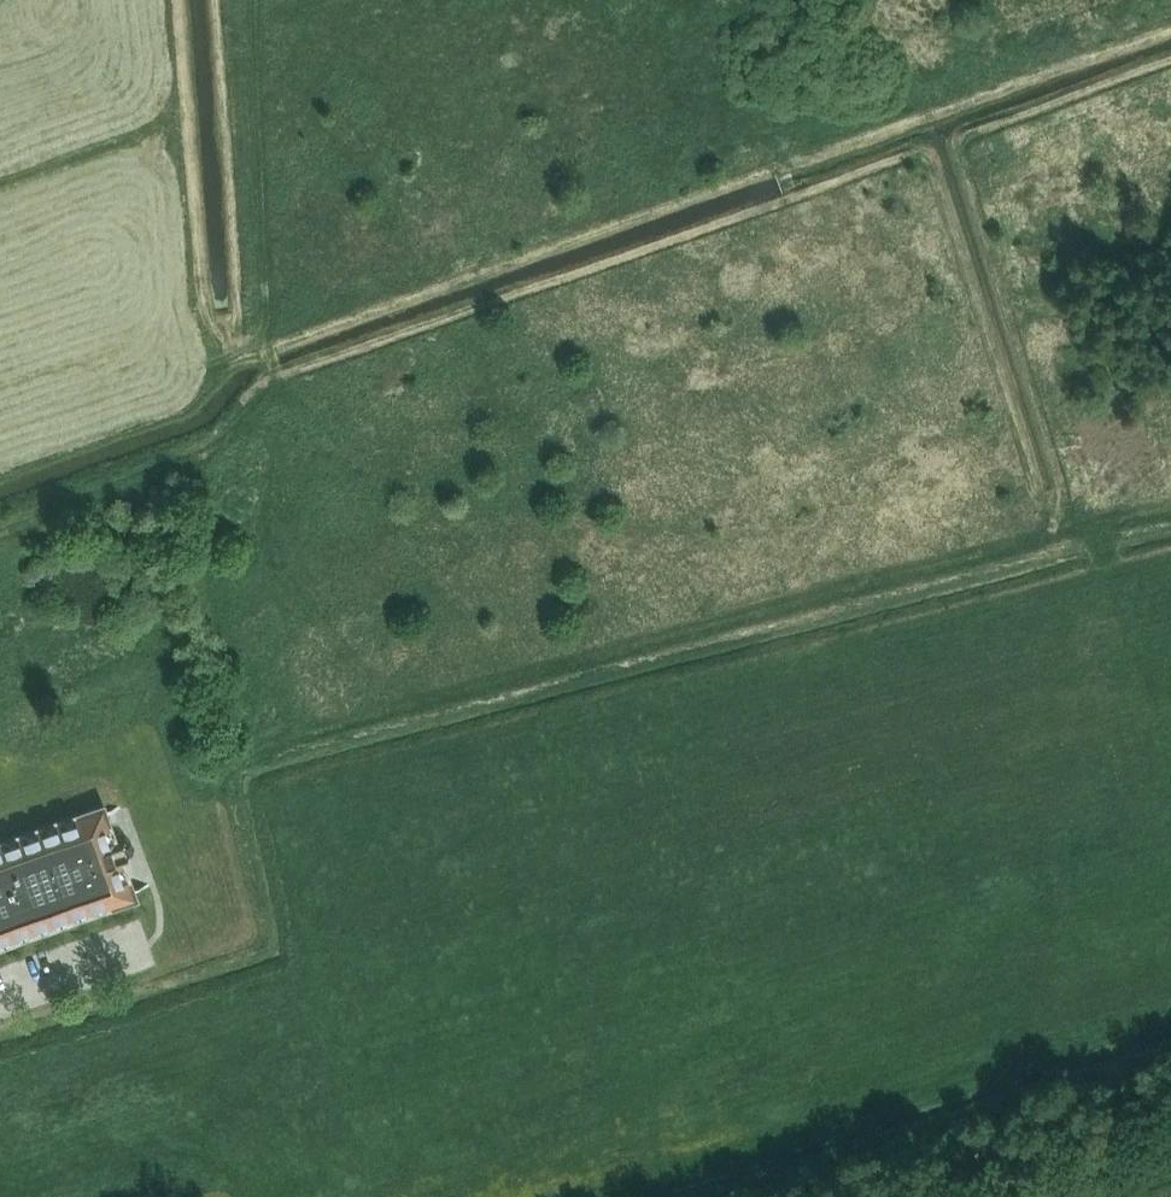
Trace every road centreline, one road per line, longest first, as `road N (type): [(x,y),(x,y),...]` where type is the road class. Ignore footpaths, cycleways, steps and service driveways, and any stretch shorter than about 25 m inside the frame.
road 1 (track): [(1170,1098),(858,1196)]

